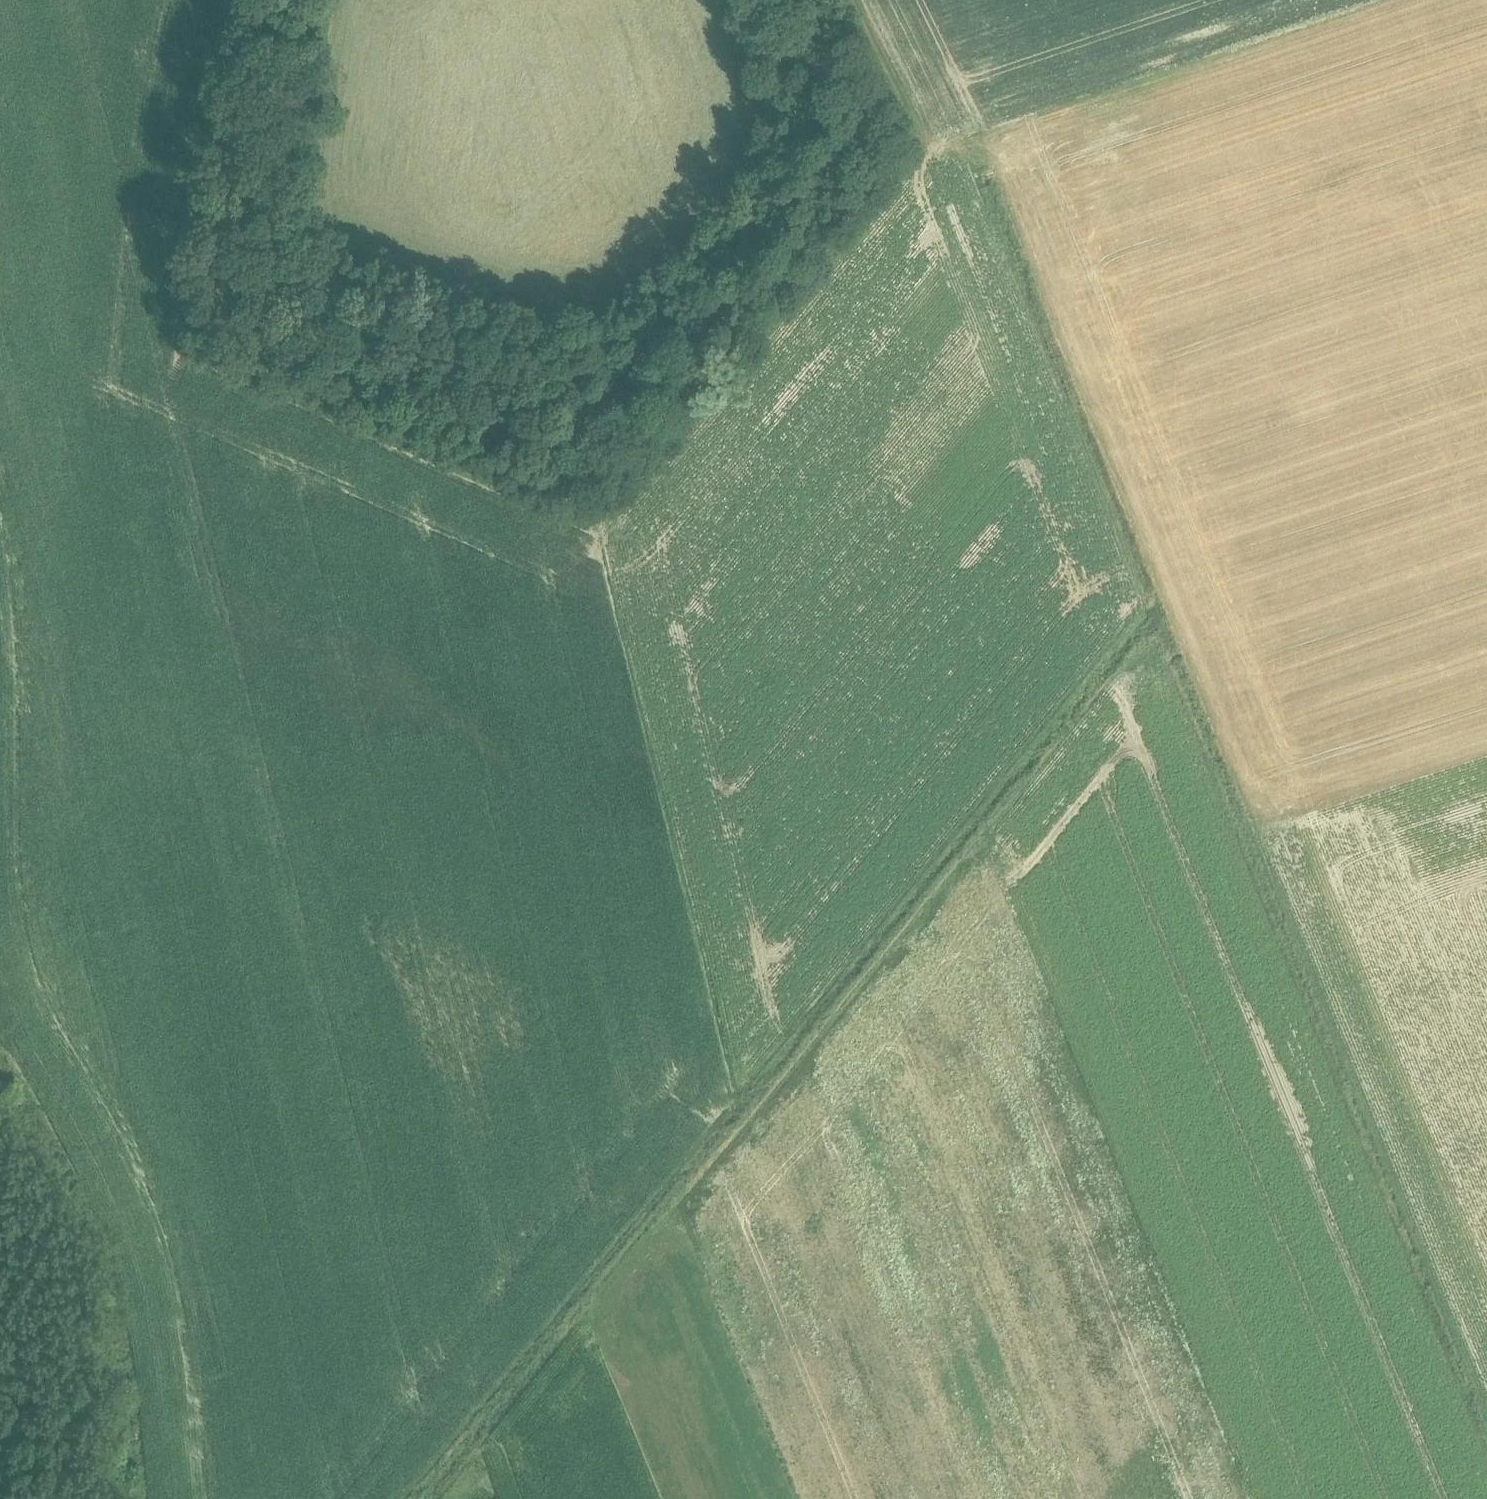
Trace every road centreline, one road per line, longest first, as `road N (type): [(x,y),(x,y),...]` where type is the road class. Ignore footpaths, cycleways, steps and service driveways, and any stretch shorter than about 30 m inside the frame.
road 1 (track): [(851,0),(918,129),(938,140)]

